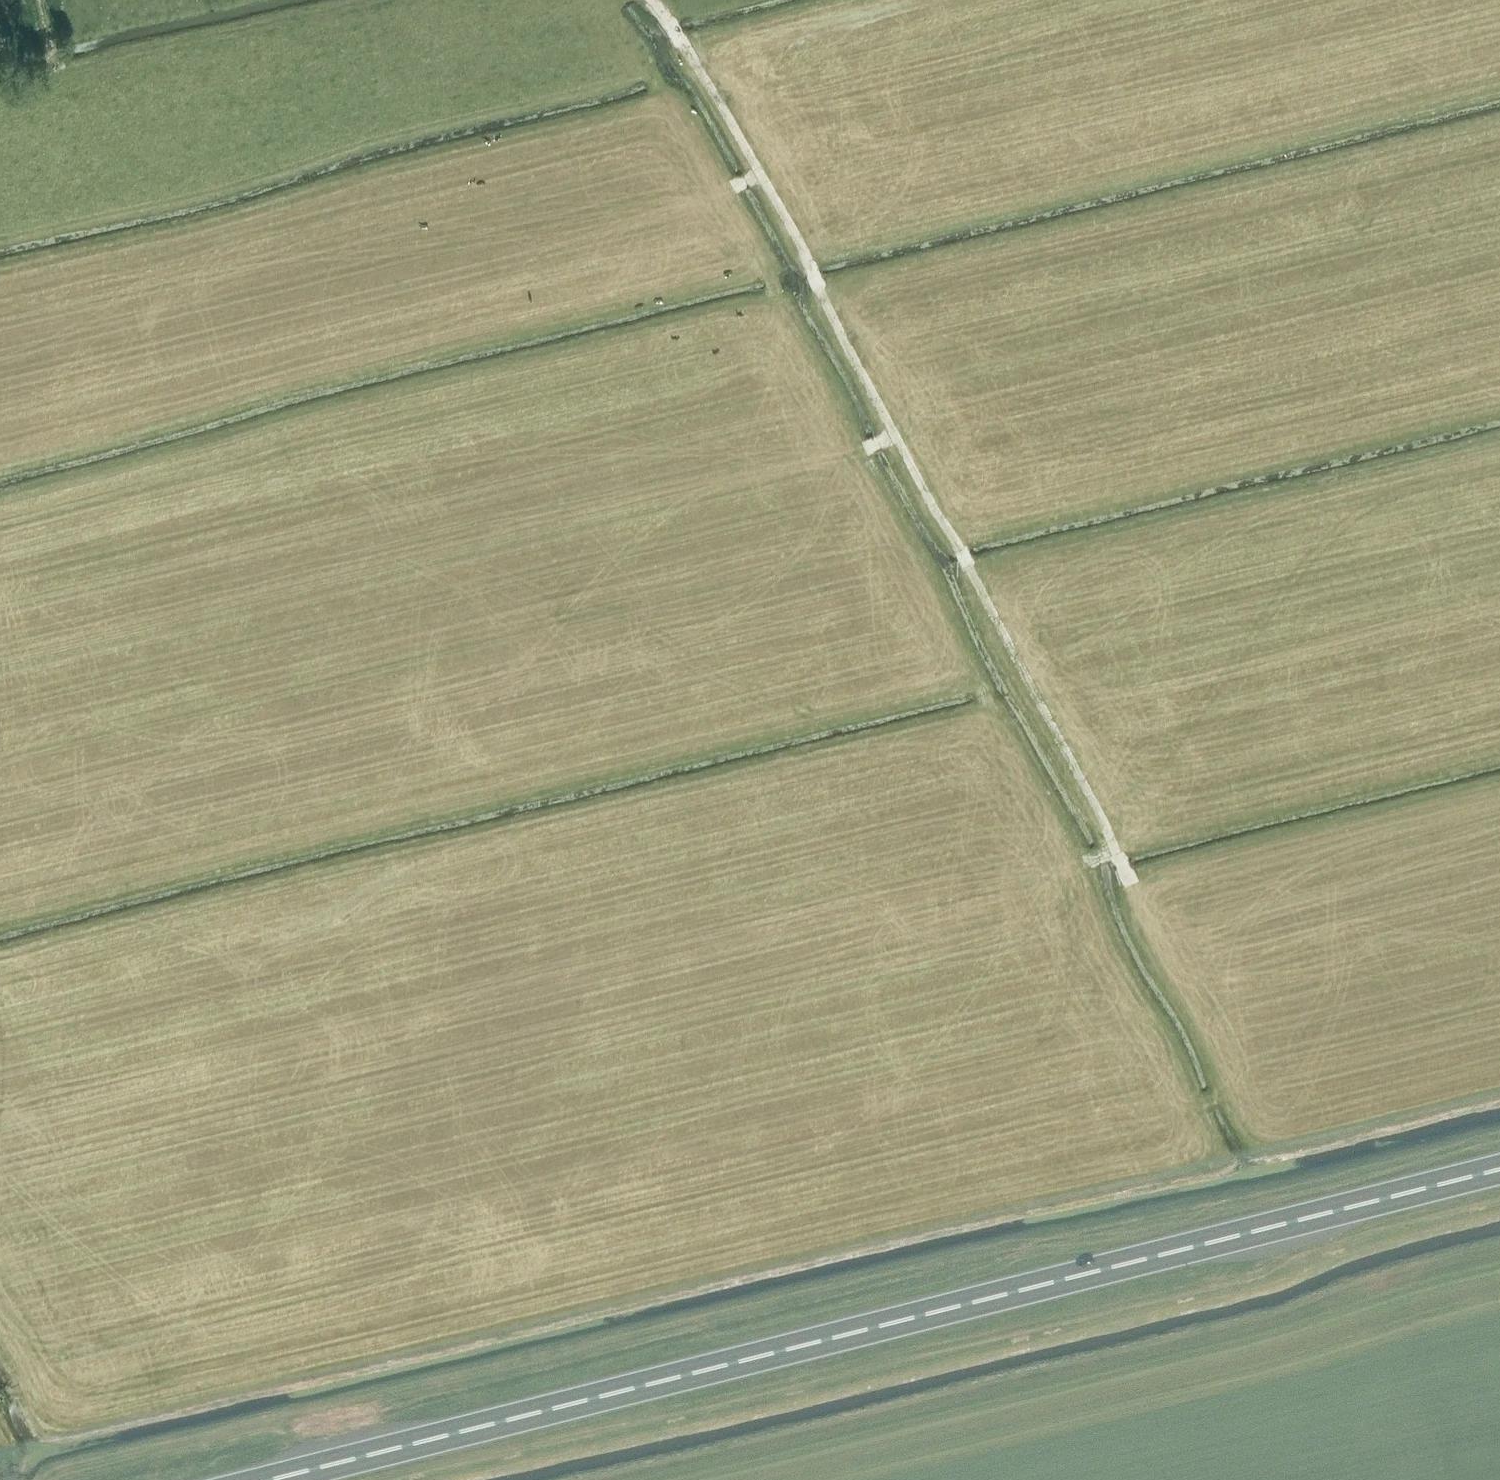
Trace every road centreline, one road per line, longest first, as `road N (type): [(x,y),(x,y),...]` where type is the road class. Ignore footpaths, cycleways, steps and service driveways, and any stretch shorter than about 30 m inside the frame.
road 1 (trunk): [(260,1479),(1499,1165)]

